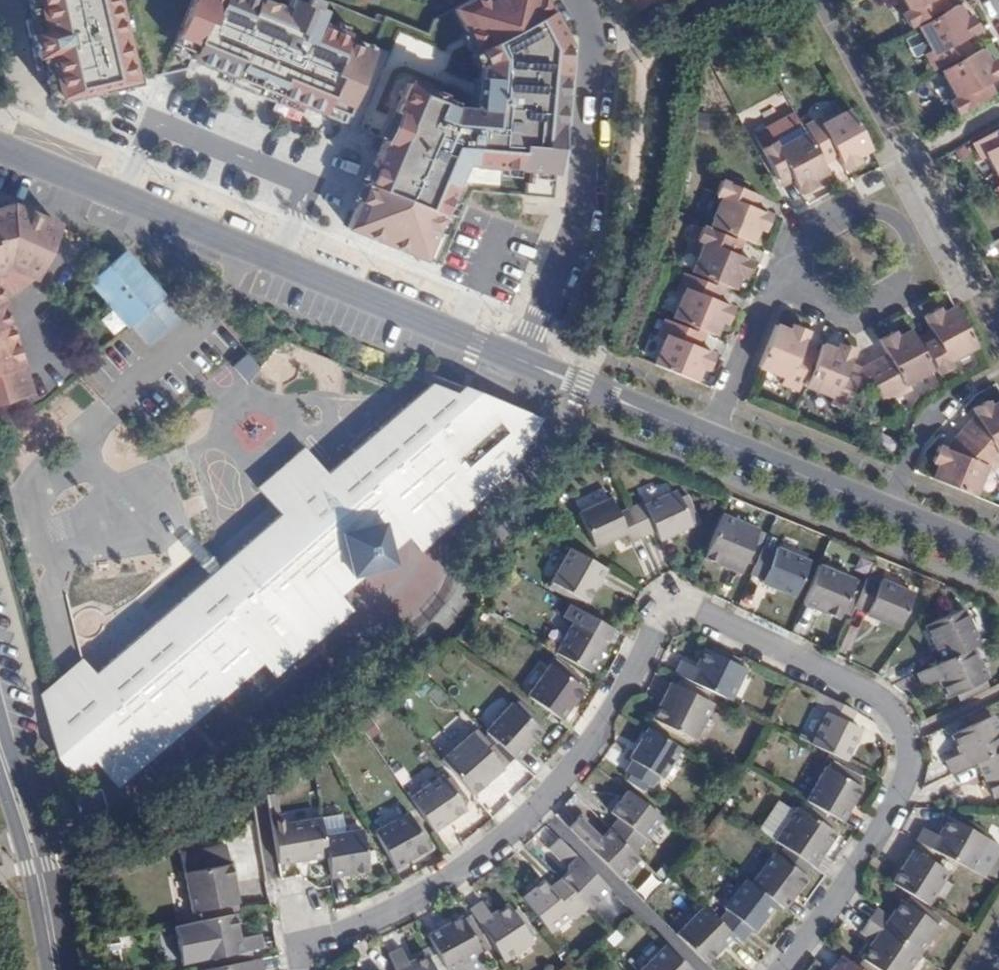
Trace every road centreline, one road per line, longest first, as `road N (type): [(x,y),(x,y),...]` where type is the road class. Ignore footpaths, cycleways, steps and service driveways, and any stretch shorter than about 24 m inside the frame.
road 1 (residential): [(783,969),(884,819),(902,786),(908,745),(879,699),(682,603),(663,612),(600,726),(536,808),(432,888),(307,945),(301,969)]
road 2 (residential): [(0,147),(520,361)]
road 3 (residential): [(577,0),(592,38),(584,188),(520,361)]
road 4 (residential): [(771,288),(803,224),(851,201),(882,207),(909,247),(900,281),(860,310),(820,306)]
road 5 (residential): [(708,438),(998,555)]
road 6 (secondary): [(0,750),(38,867),(58,969)]
road 7 (residential): [(520,361),(708,438)]
road 8 (residential): [(708,438),(771,288)]

